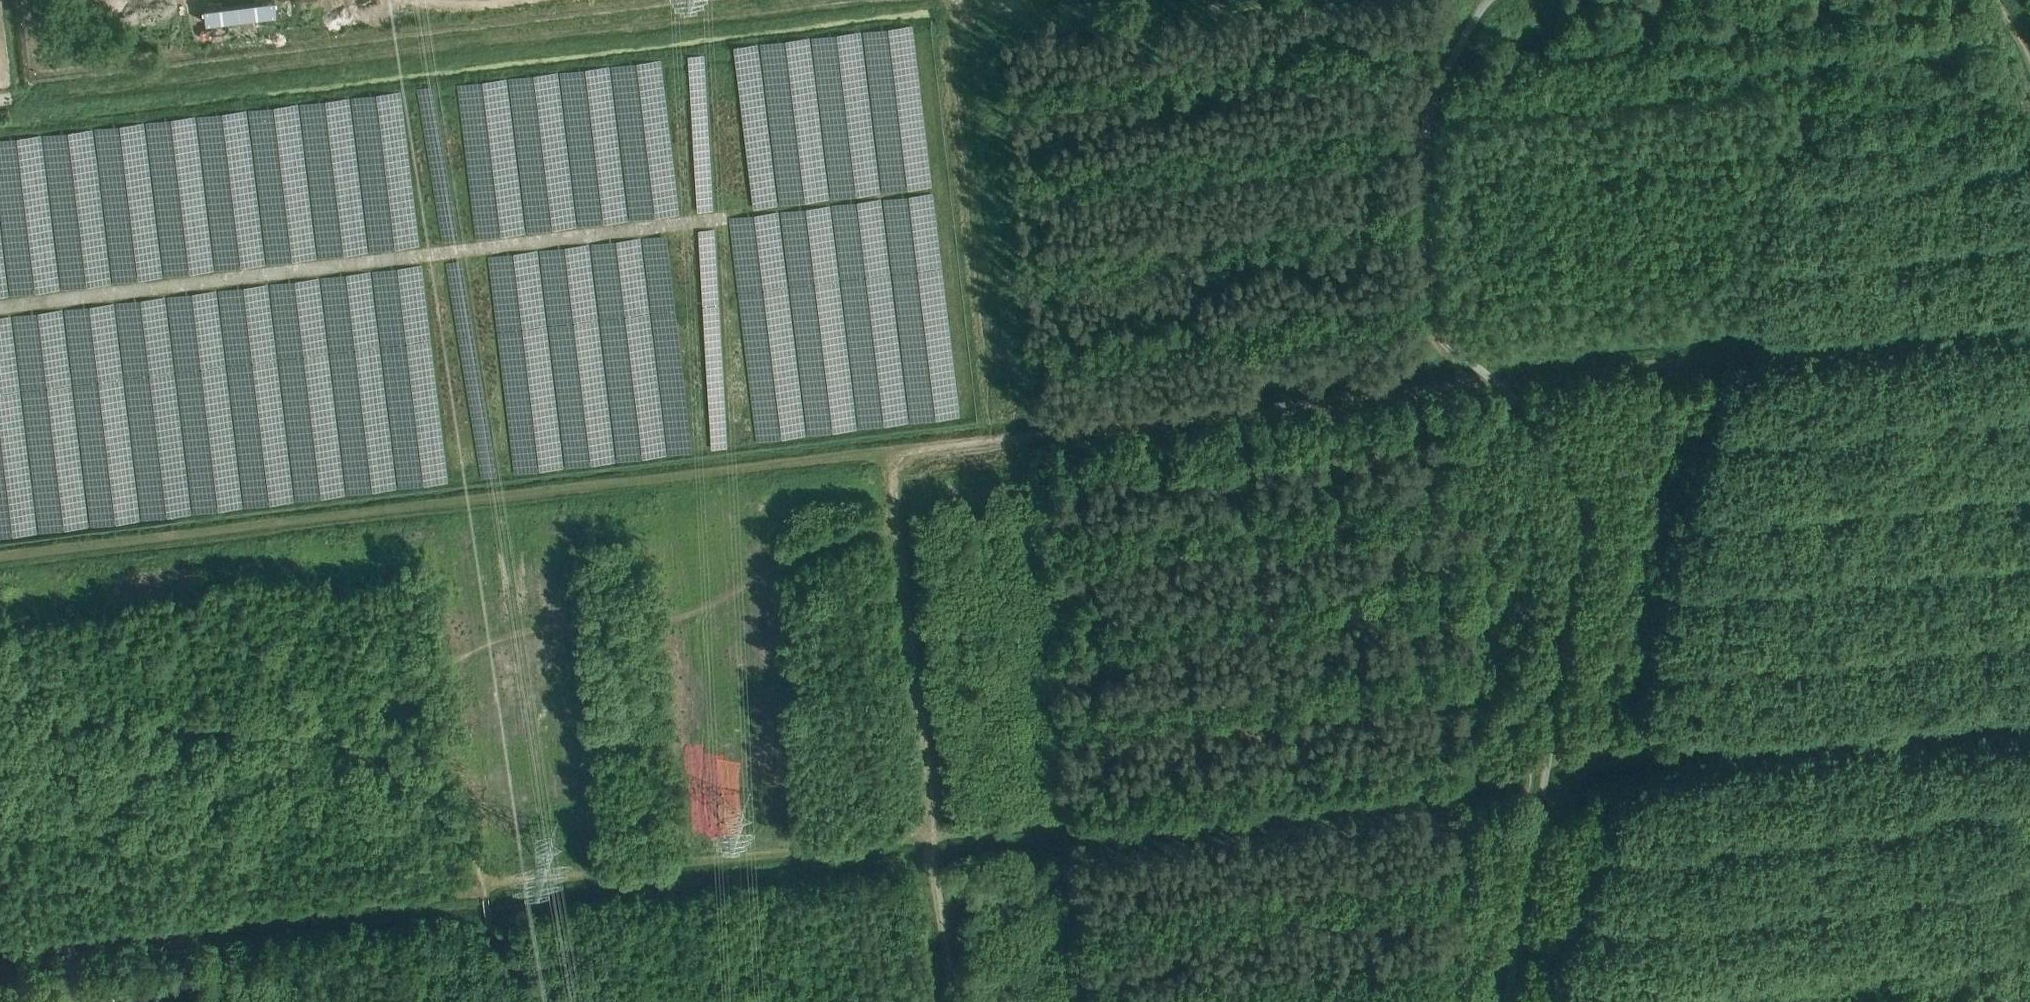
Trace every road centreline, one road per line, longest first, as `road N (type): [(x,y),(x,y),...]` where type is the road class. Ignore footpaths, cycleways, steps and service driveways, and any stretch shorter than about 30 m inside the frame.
road 1 (track): [(958,1001),(935,867),(894,491),(897,472),(911,457),(2029,325)]
road 2 (track): [(720,221),(0,308)]

